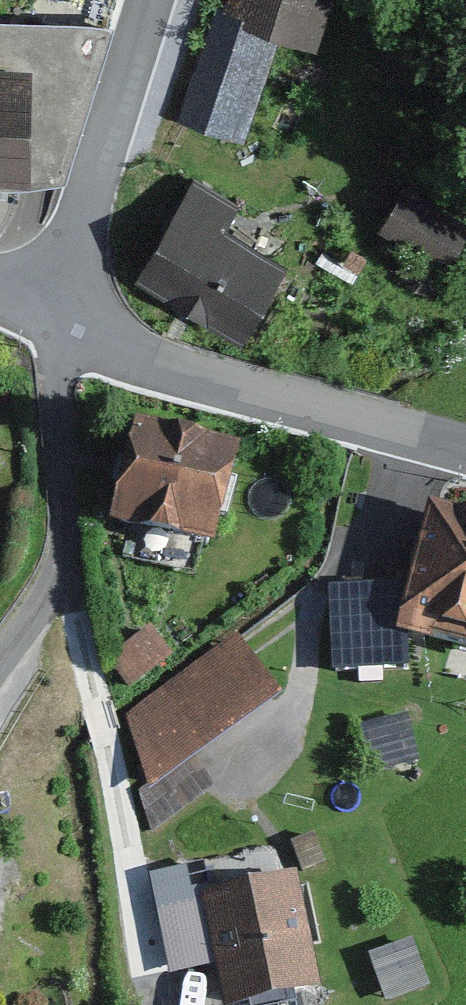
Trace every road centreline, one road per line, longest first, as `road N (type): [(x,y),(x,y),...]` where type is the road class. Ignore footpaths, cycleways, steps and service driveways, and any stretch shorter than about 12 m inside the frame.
road 1 (unclassified): [(465,452),(158,367),(52,326)]
road 2 (residential): [(52,326),(141,0)]

